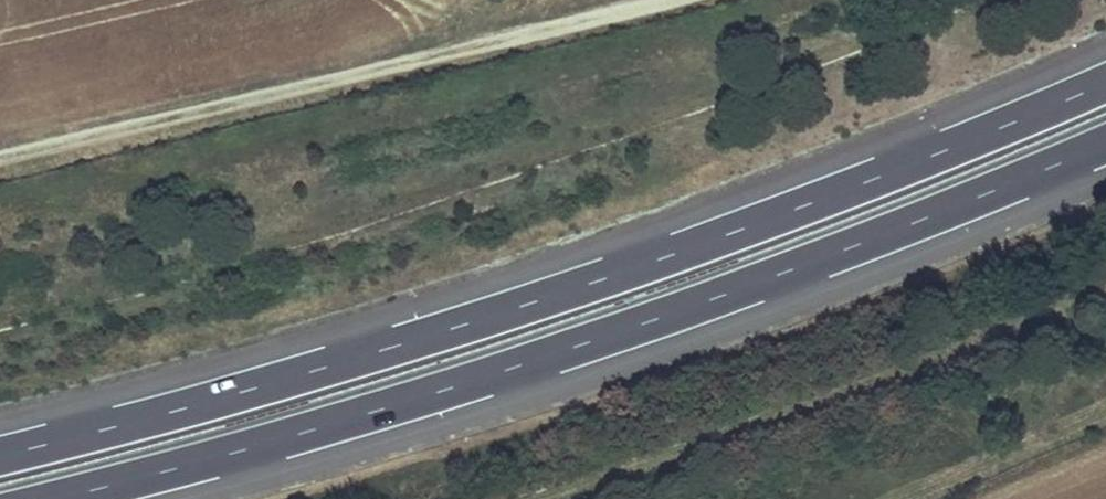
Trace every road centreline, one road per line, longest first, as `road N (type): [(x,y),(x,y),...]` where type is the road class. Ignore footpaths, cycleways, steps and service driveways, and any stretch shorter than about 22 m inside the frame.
road 1 (motorway): [(1105,73),(948,147),(583,281),(214,398),(0,449)]
road 2 (motorway): [(29,498),(224,451),(594,337),(970,200),(1105,136)]
road 3 (track): [(0,165),(673,0)]

